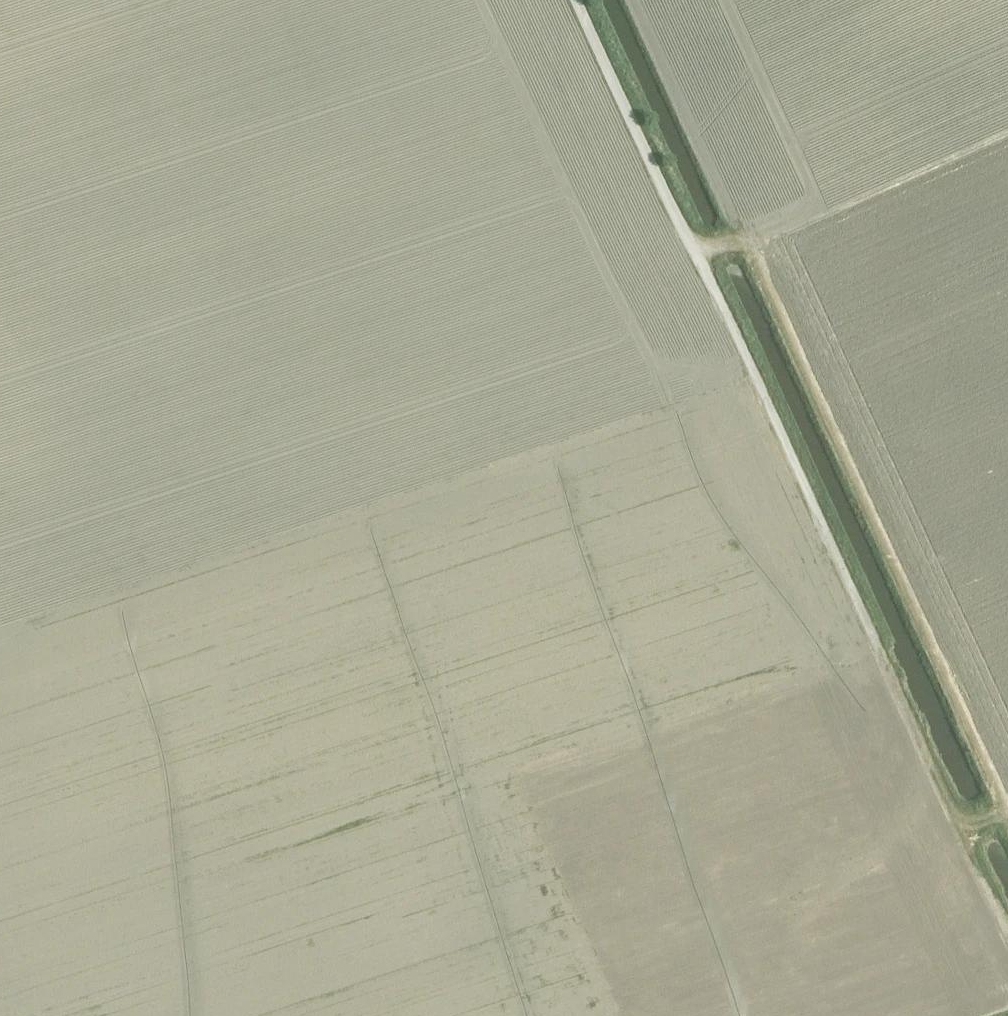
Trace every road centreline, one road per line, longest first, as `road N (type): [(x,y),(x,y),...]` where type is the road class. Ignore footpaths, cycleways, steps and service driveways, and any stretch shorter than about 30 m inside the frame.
road 1 (unclassified): [(878,648),(581,0)]
road 2 (track): [(830,881),(933,793),(933,762),(878,648)]

